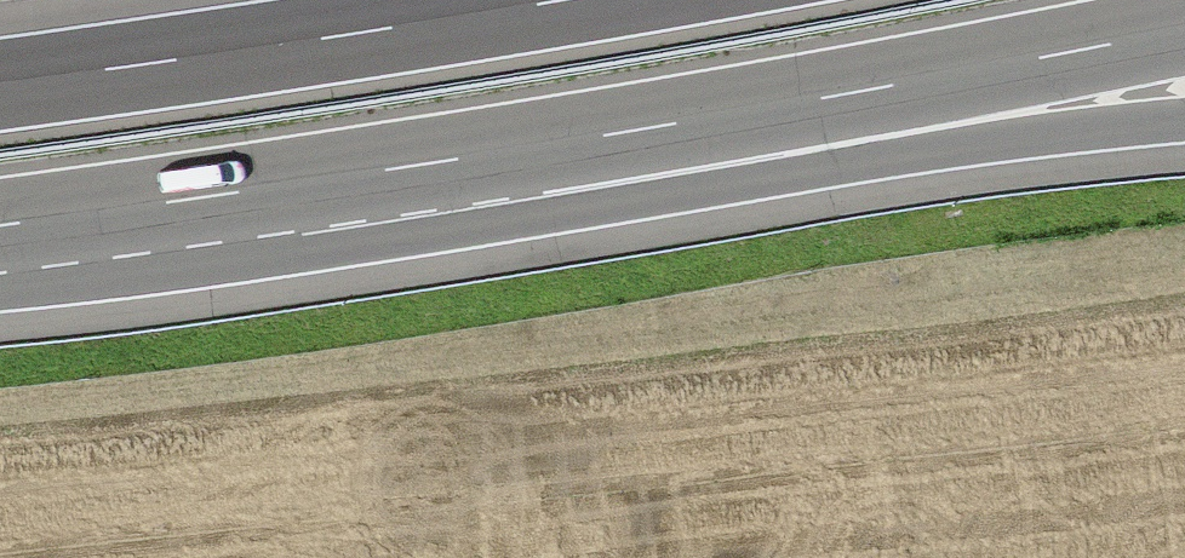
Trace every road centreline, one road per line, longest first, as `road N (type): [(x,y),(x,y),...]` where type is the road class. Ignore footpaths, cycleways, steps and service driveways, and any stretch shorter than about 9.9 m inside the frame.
road 1 (motorway): [(514,152),(1184,32)]
road 2 (motorway): [(514,152),(1184,116)]
road 3 (motorway): [(552,0),(0,82)]
road 4 (motorway): [(0,227),(514,152)]

